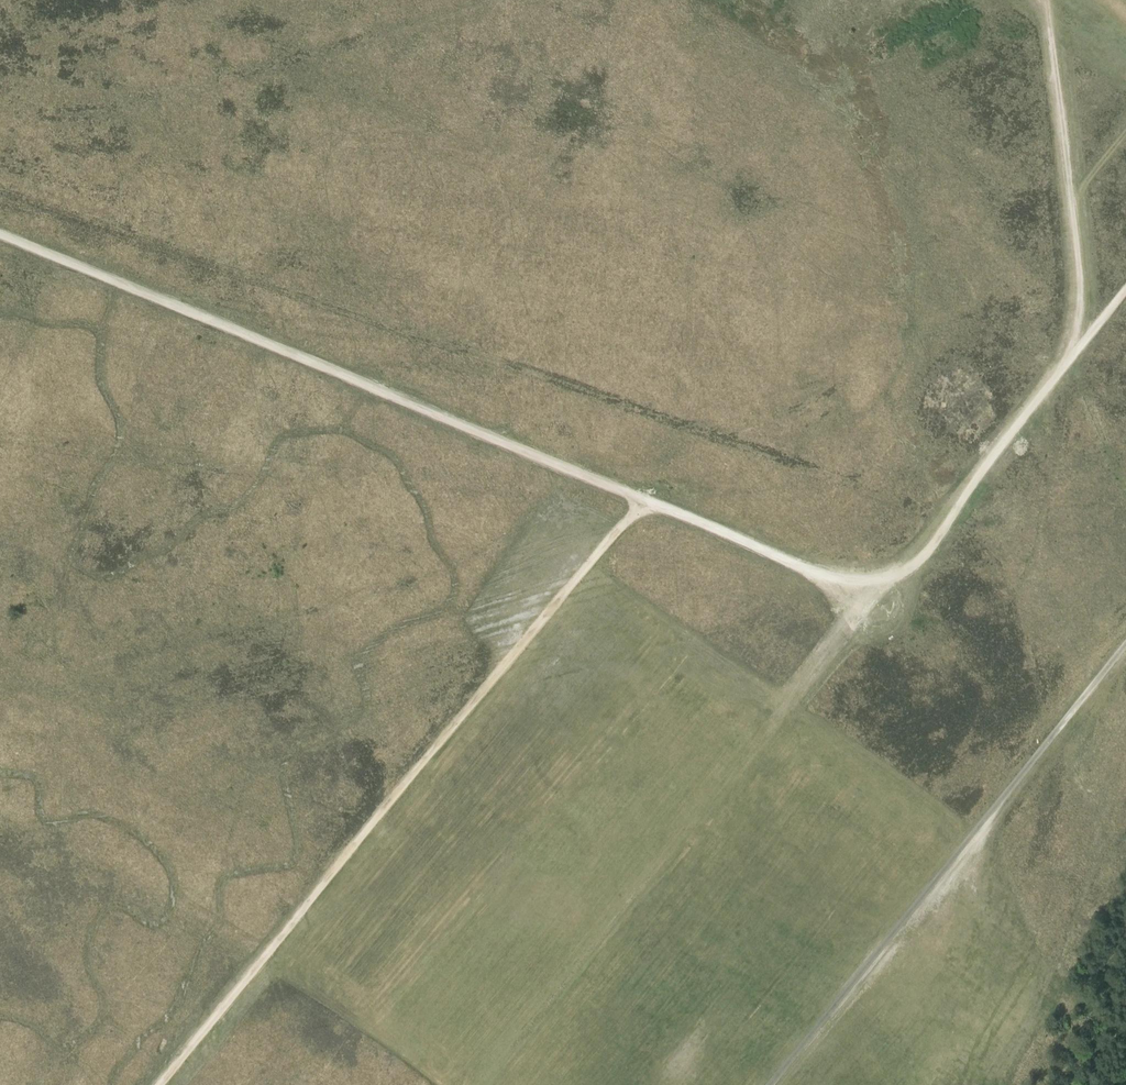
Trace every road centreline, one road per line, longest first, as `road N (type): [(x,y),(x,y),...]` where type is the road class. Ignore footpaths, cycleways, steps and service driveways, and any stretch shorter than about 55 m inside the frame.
road 1 (track): [(480,1084),(885,577)]

